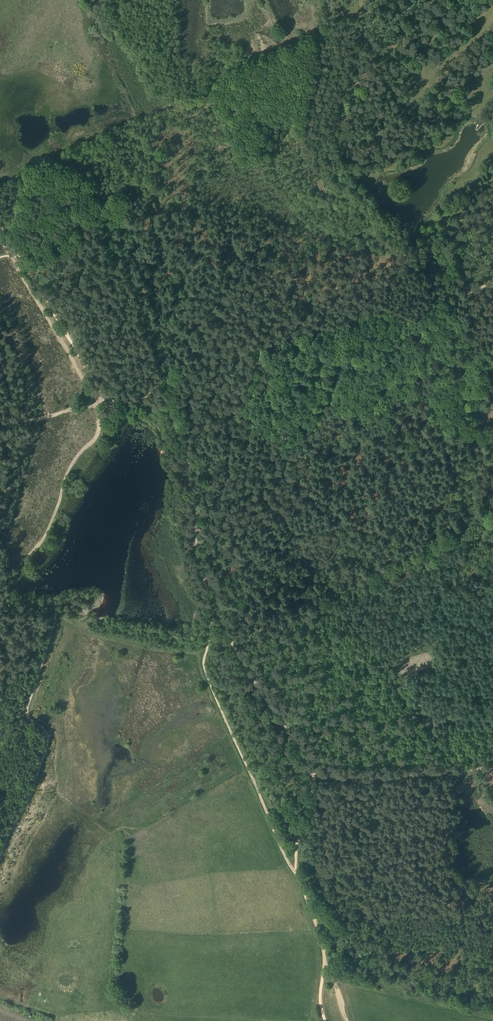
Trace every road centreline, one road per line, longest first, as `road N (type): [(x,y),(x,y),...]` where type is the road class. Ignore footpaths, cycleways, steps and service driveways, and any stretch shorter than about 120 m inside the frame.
road 1 (track): [(0,871),(48,742),(25,712),(57,604)]
road 2 (track): [(140,403),(173,413),(194,489),(199,567),(233,646)]
road 3 (track): [(14,249),(100,395),(140,403)]
road 4 (track): [(15,566),(44,538),(67,473),(96,438),(95,403)]
road 5 (track): [(315,779),(492,766)]
road 6 (track): [(233,646),(315,779)]
road 7 (track): [(326,1020),(327,958),(296,873)]
road 8 (track): [(459,912),(444,826),(462,768)]

